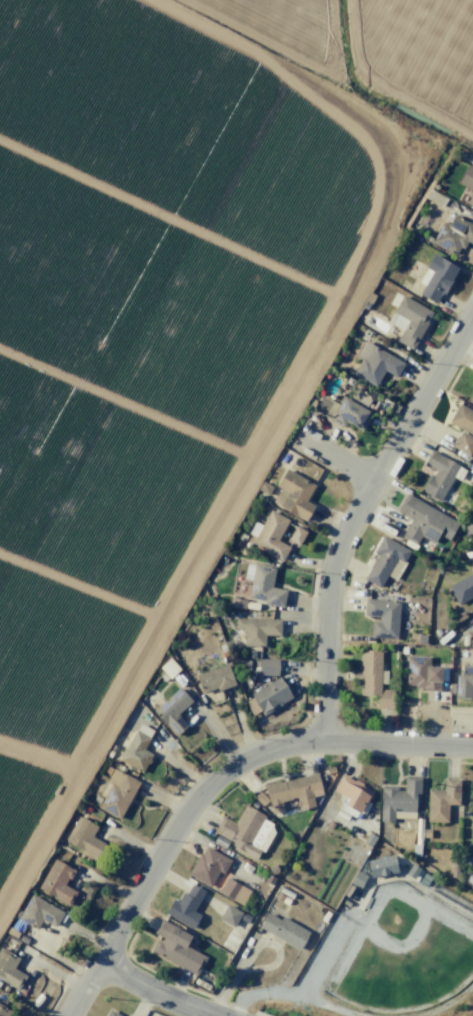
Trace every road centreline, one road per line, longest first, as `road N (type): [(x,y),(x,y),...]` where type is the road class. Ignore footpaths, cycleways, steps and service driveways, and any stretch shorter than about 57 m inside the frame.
road 1 (residential): [(472,746),(324,738),(234,763),(187,808),(67,1015)]
road 2 (residential): [(472,310),(338,551),(327,617),(324,738)]
road 3 (residential): [(99,960),(216,1015)]

